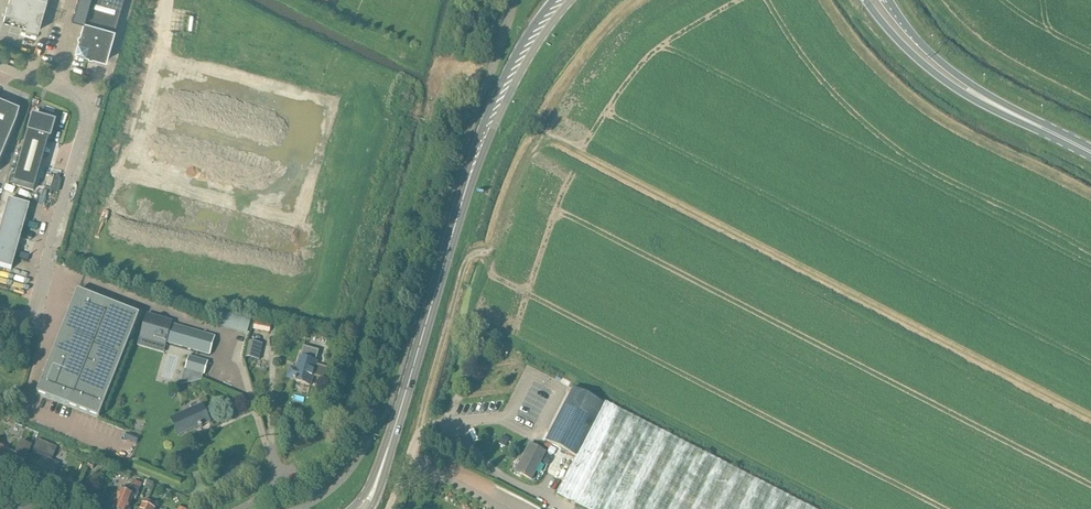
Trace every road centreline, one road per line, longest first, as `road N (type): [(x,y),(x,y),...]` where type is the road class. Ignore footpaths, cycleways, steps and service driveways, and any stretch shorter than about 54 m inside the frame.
road 1 (unclassified): [(0,313),(29,325),(90,111),(76,94),(0,62)]
road 2 (track): [(417,433),(463,266),(492,244),(525,154)]
road 3 (secondary): [(460,206),(526,63),(570,0)]
road 4 (secondary): [(553,0),(486,116),(460,206)]
road 5 (primary): [(865,0),(939,77),(1043,129)]
road 6 (primary): [(1043,129),(950,71),(885,0)]
road 7 (secondary): [(402,402),(460,206)]

